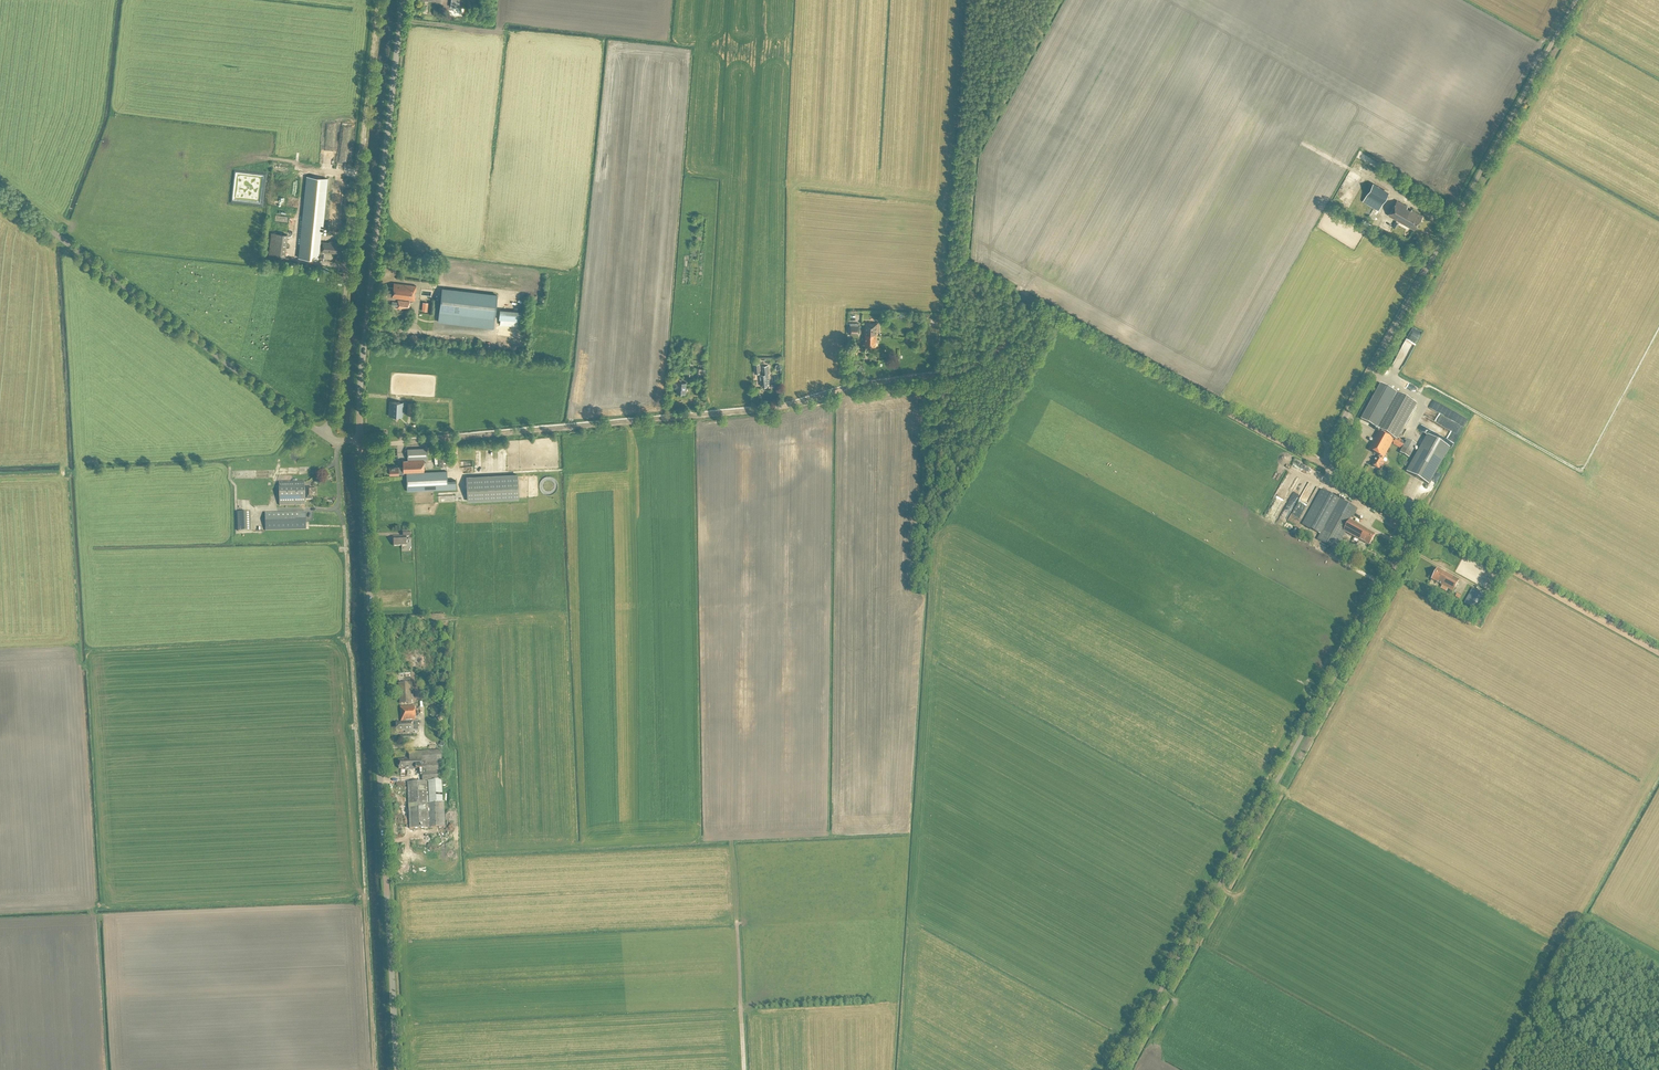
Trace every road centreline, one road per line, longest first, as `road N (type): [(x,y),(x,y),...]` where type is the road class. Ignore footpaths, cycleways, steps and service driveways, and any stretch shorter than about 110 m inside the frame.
road 1 (unclassified): [(1116,1069),(1421,520),(1330,468),(1325,453),(1575,0)]
road 2 (track): [(399,443),(776,408),(966,368),(1044,315),(1325,461)]
road 3 (tertiary): [(397,1069),(360,441)]
road 4 (track): [(375,1069),(339,513)]
road 5 (tertiary): [(360,441),(363,348),(405,0)]
road 6 (unclassified): [(0,191),(324,435)]
road 7 (track): [(1658,326),(1584,469),(1425,384),(1417,397)]
road 8 (track): [(1658,652),(1421,520)]
road 9 (unclassified): [(324,435),(357,177)]
road 10 (track): [(378,0),(357,177)]

